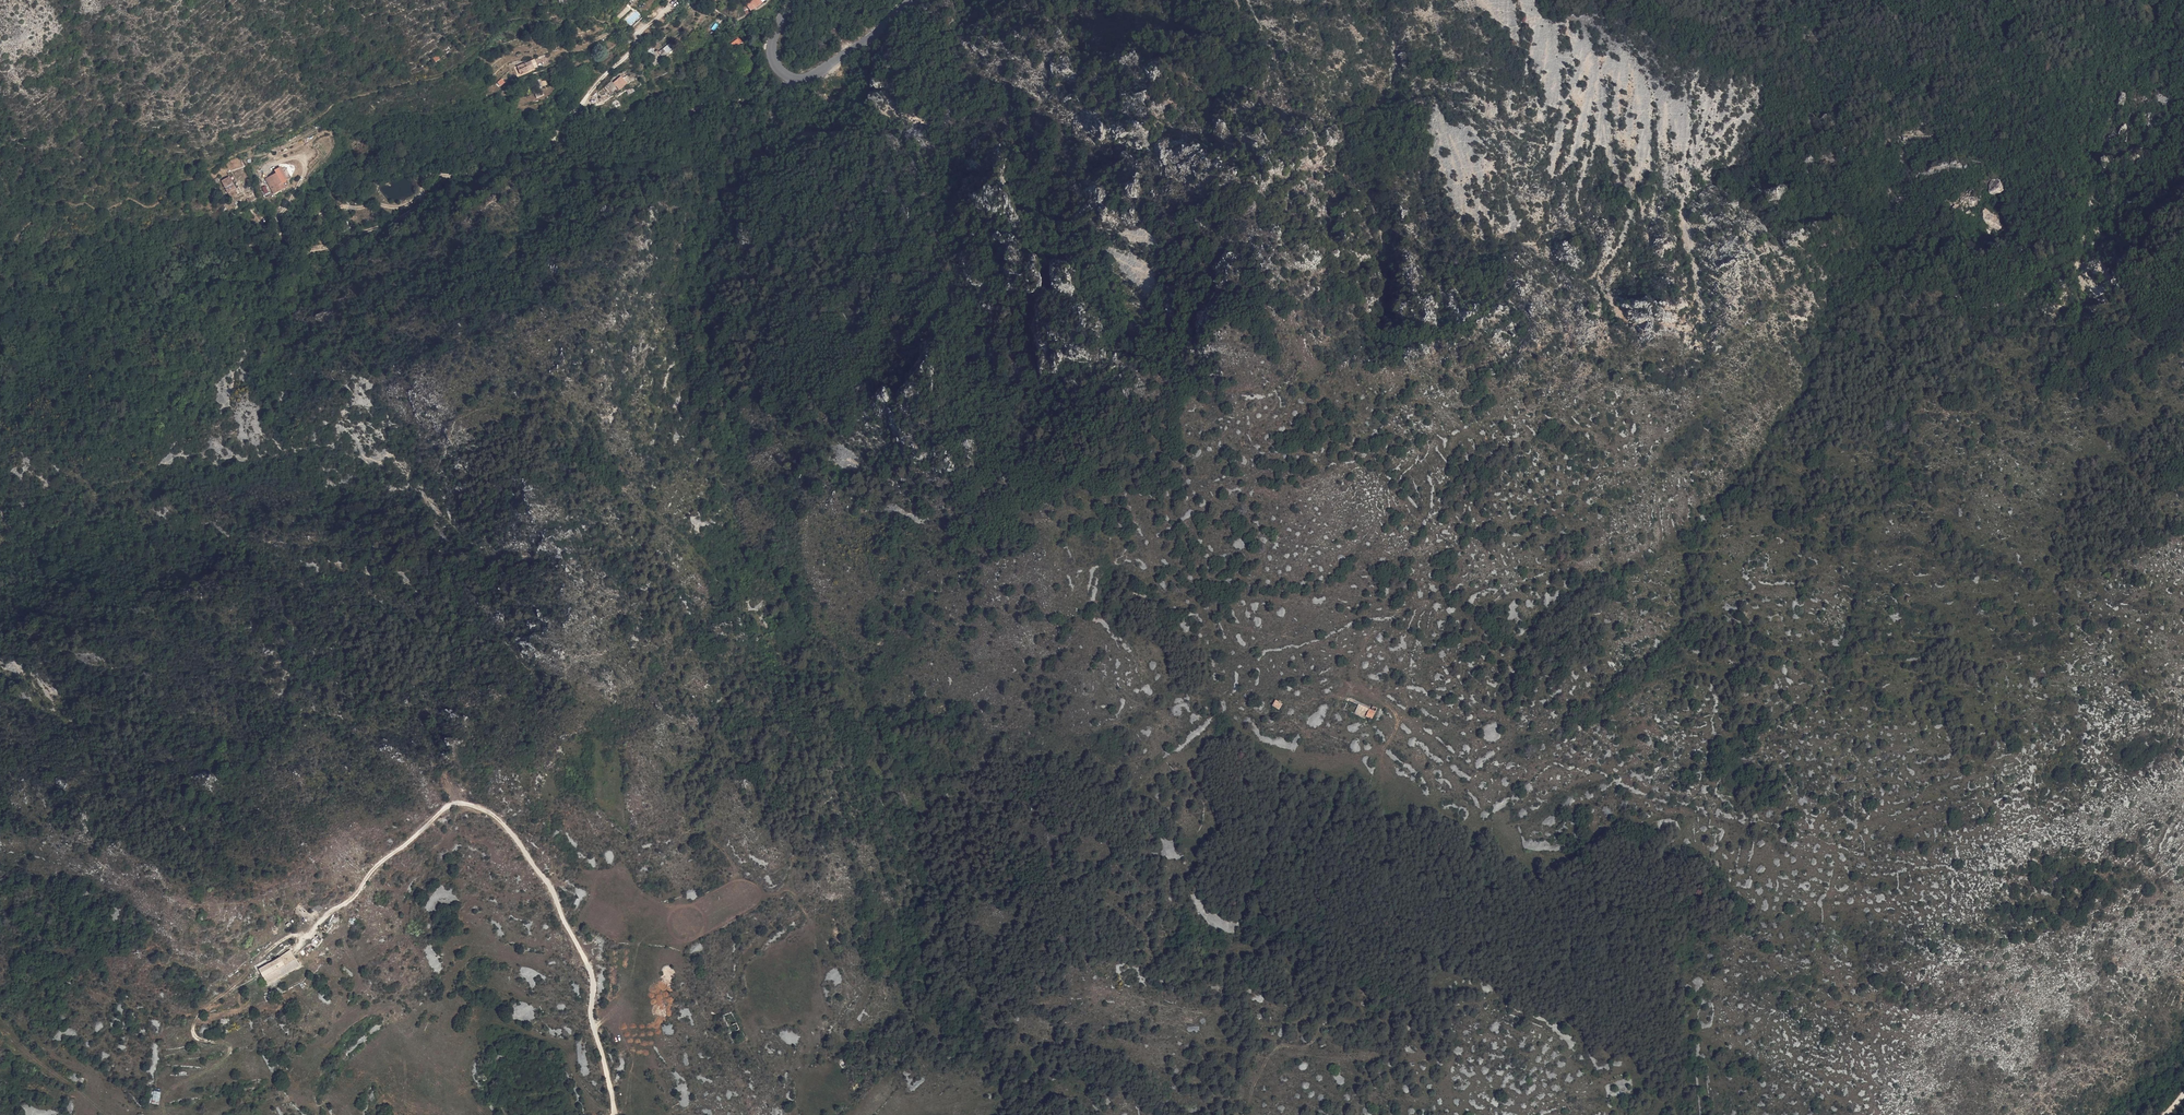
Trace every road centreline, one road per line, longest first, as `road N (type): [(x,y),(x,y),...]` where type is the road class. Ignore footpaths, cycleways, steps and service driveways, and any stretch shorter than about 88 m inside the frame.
road 1 (track): [(616,1114),(591,1014),(594,981),(544,875),(477,806),(446,806),(308,937),(286,938),(261,956)]
road 2 (track): [(1233,1114),(1278,1047),(1315,1032),(1345,961),(1389,937),(1397,921),(1370,843),(1383,817),(1383,771),(1397,722)]
road 3 (track): [(612,11),(613,29),(632,45),(551,141),(564,155),(663,155),(800,93),(812,77)]
road 4 (track): [(564,155),(348,247),(313,252),(281,251),(270,224),(304,177),(299,160),(281,163)]
road 5 (track): [(164,1114),(166,1097),(230,1052),(230,1044),(192,1035),(193,1024),(261,956)]
road 6 (secondary): [(913,0),(871,38),(802,80),(786,77),(772,54),(791,0)]

